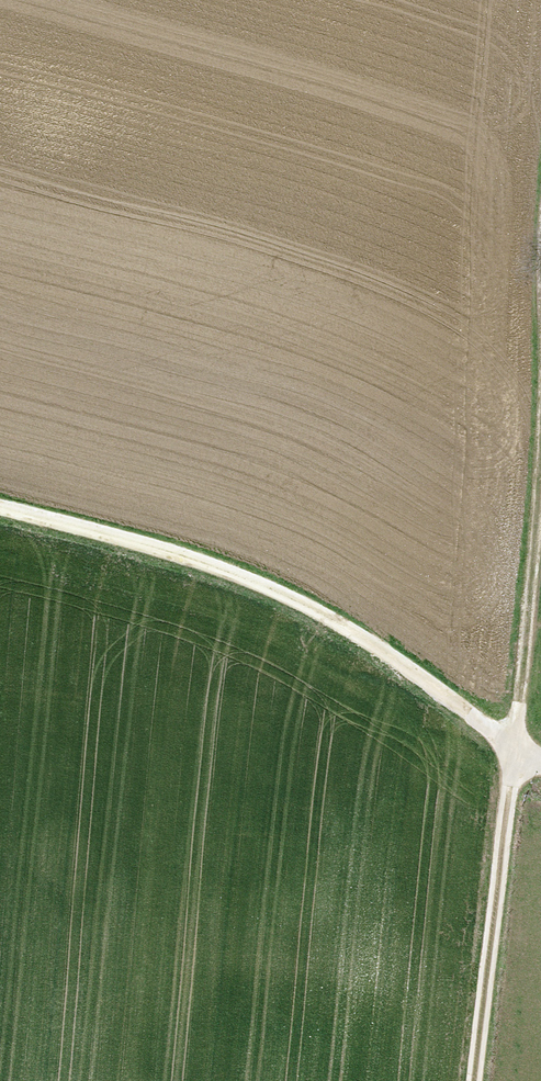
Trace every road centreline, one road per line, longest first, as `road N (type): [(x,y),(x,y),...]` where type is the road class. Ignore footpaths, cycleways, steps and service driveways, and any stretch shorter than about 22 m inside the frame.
road 1 (track): [(0,511),(248,582),(371,644),(540,767)]
road 2 (track): [(540,522),(474,1080)]

